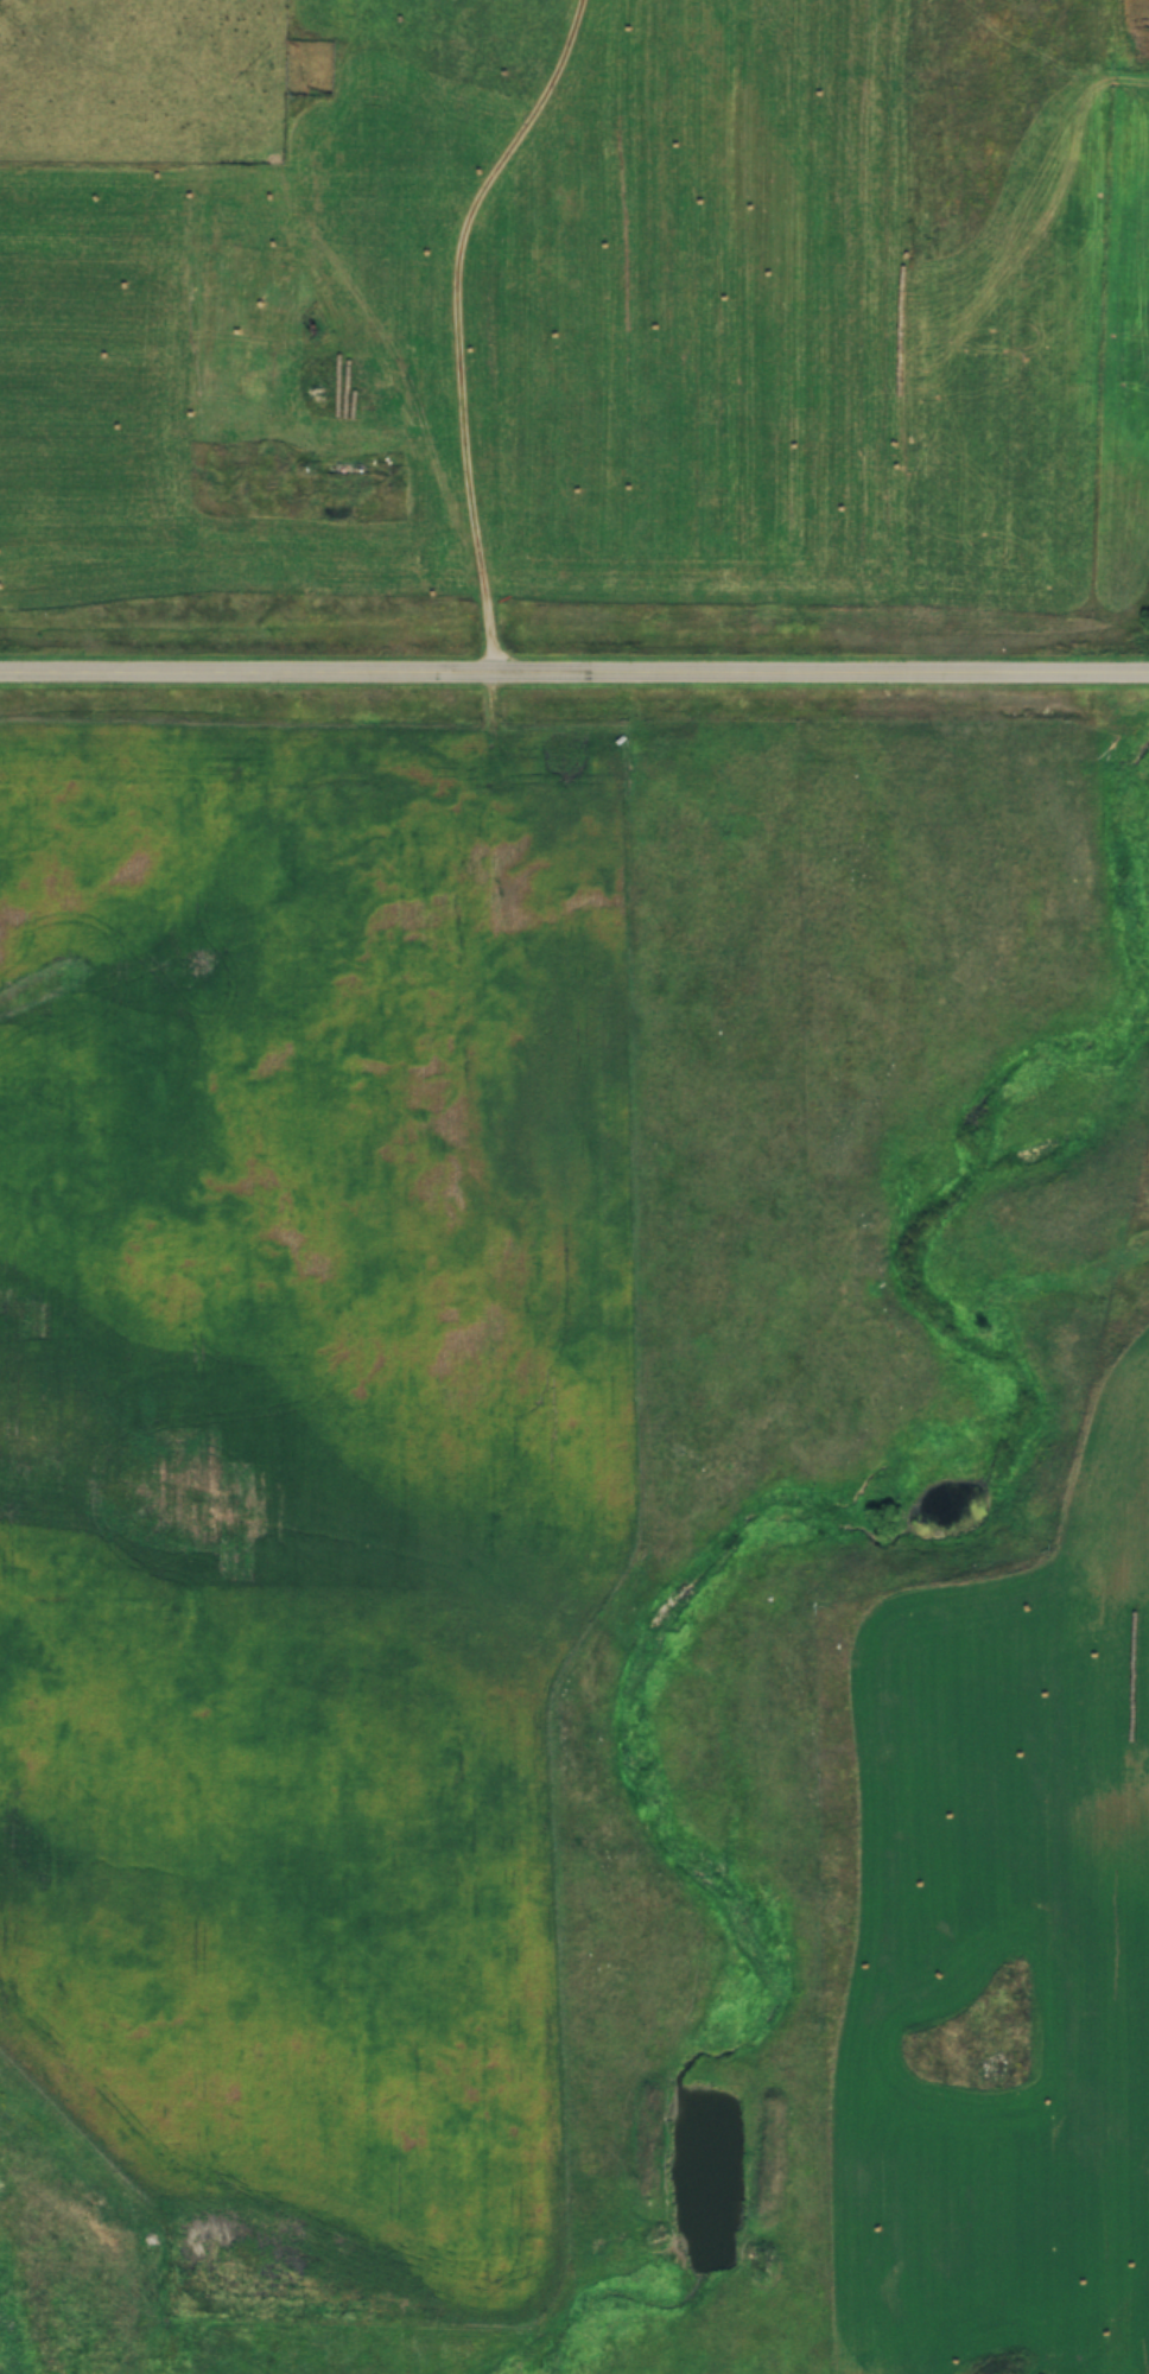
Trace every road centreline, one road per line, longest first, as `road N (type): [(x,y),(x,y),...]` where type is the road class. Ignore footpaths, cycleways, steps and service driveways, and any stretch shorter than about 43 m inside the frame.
road 1 (tertiary): [(1148,666),(0,665)]
road 2 (track): [(573,0),(542,83),(463,211),(451,259),(466,522),(490,666),(485,712)]

